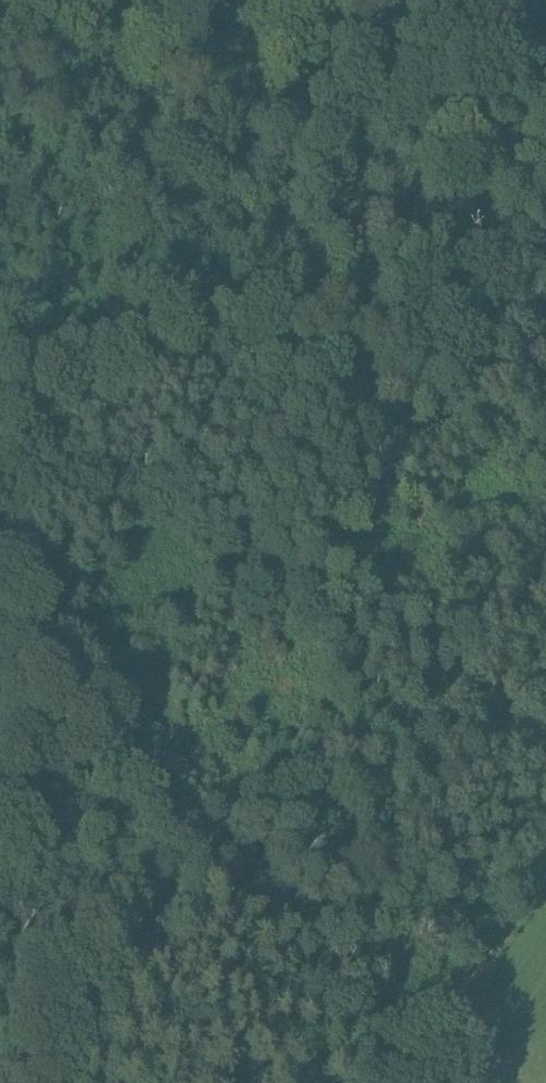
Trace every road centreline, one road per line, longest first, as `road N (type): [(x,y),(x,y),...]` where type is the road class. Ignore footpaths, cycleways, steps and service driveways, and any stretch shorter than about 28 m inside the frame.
road 1 (track): [(545,44),(508,88),(484,141),(481,168),(508,292),(488,344),(468,365),(423,388),(286,343),(249,342),(90,405),(0,452)]
road 2 (track): [(159,0),(214,39),(236,43),(264,38),(318,0)]

